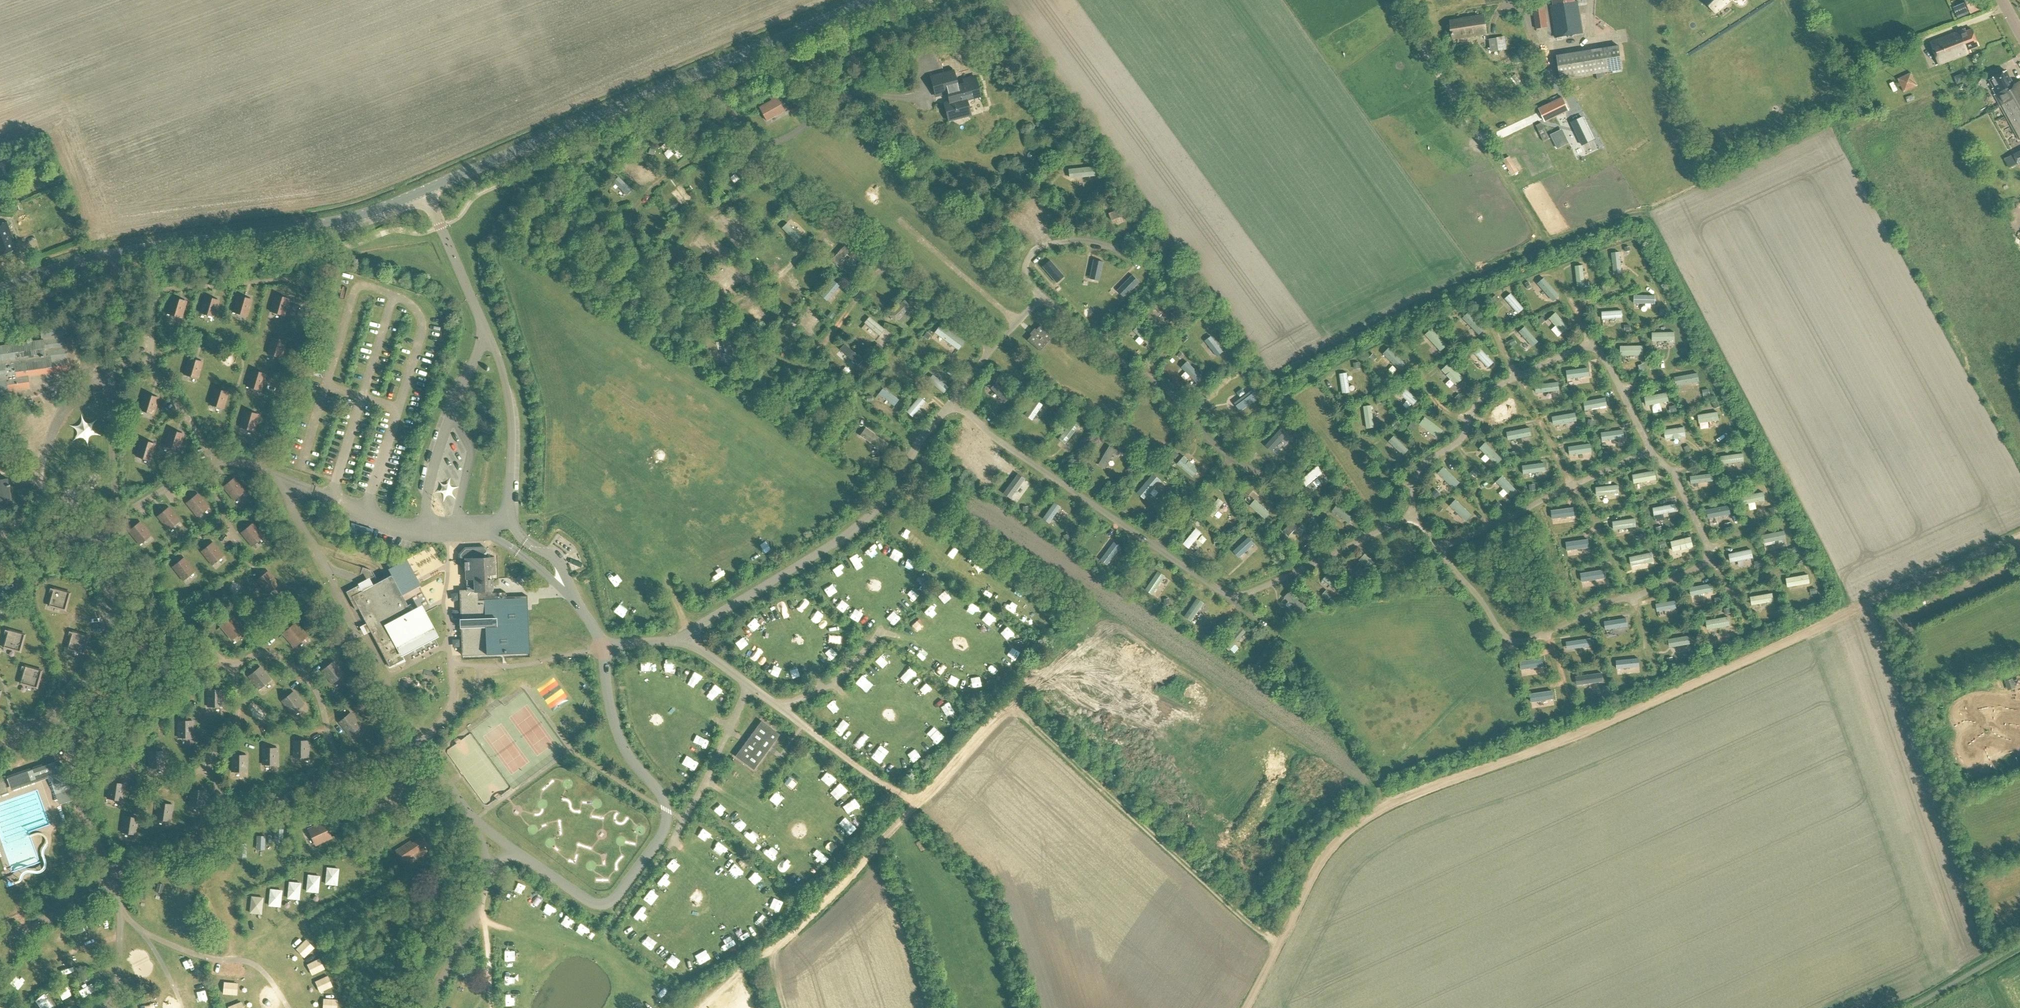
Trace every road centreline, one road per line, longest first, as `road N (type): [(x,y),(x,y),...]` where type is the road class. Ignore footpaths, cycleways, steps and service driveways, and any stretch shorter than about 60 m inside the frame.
road 1 (tertiary): [(0,291),(138,249),(339,221),(388,205),(871,0)]
road 2 (track): [(2019,535),(1690,686),(1358,820),(1318,861),(1281,945)]
road 3 (track): [(1281,945),(1018,707),(1007,706),(915,805)]
road 4 (track): [(915,805),(769,953),(780,1007)]

